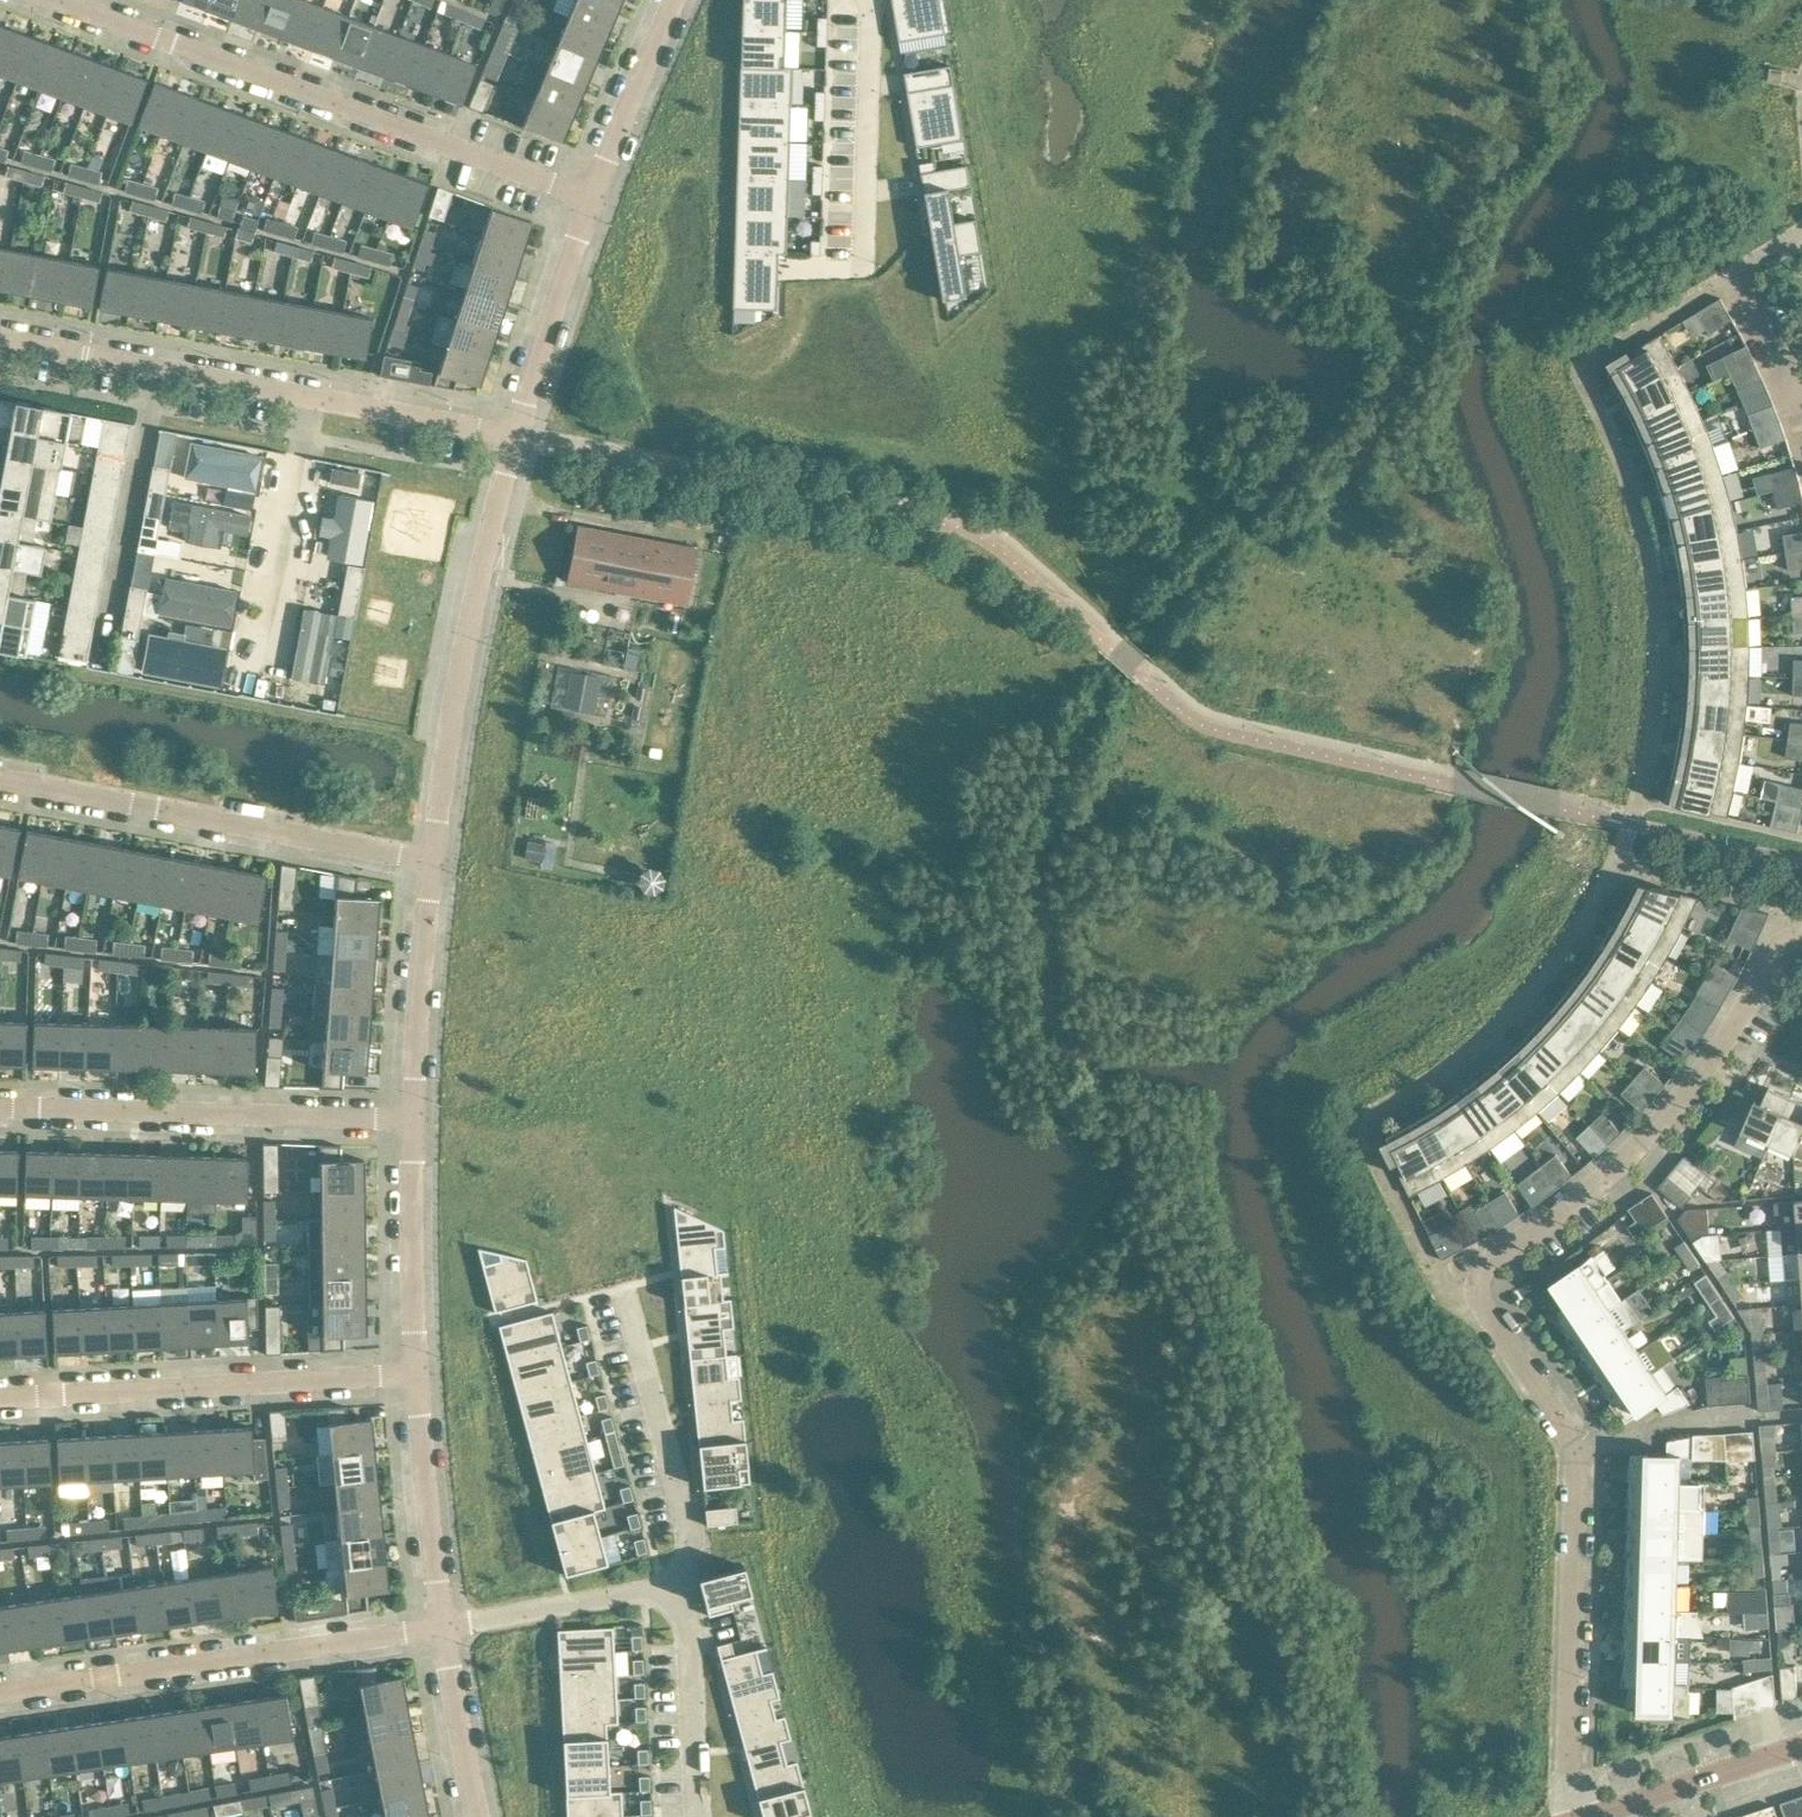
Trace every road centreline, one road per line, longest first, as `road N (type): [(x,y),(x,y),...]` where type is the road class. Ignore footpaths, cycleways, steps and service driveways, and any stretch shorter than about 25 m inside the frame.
road 1 (residential): [(1566,1816),(1576,1456),(1482,1304),(1479,1284),(1492,1261),(1569,1212),(1687,1102),(1777,959),(1801,944)]
road 2 (residential): [(591,198),(64,0)]
road 3 (residential): [(0,1697),(443,1629)]
road 4 (residential): [(432,865),(0,784)]
road 5 (residential): [(432,865),(478,576),(516,435)]
road 6 (residential): [(0,1398),(417,1375)]
road 7 (residential): [(414,1121),(0,1109)]
road 8 (residential): [(622,1287),(690,1535),(684,1588)]
road 9 (residential): [(311,397),(258,692)]
road 10 (residential): [(159,373),(101,666)]
road 11 (residential): [(869,0),(860,272)]
road 12 (residential): [(414,1121),(432,865)]
road 13 (residential): [(443,1629),(417,1375)]
road 14 (residential): [(417,1375),(414,1121)]
road 15 (residential): [(516,435),(591,198)]
road 16 (residential): [(443,1629),(684,1588)]
road 17 (residential): [(1801,234),(1733,275),(1801,422)]
road 18 (residential): [(684,1588),(697,1816)]
road 19 (residential): [(1586,1816),(1801,1743)]
road 20 (residential): [(591,198),(680,0)]
road 21 (residential): [(516,435),(311,397)]
road 22 (residential): [(479,1816),(443,1629)]
road 23 (residential): [(159,373),(0,343)]
road 24 (residential): [(311,397),(159,373)]

